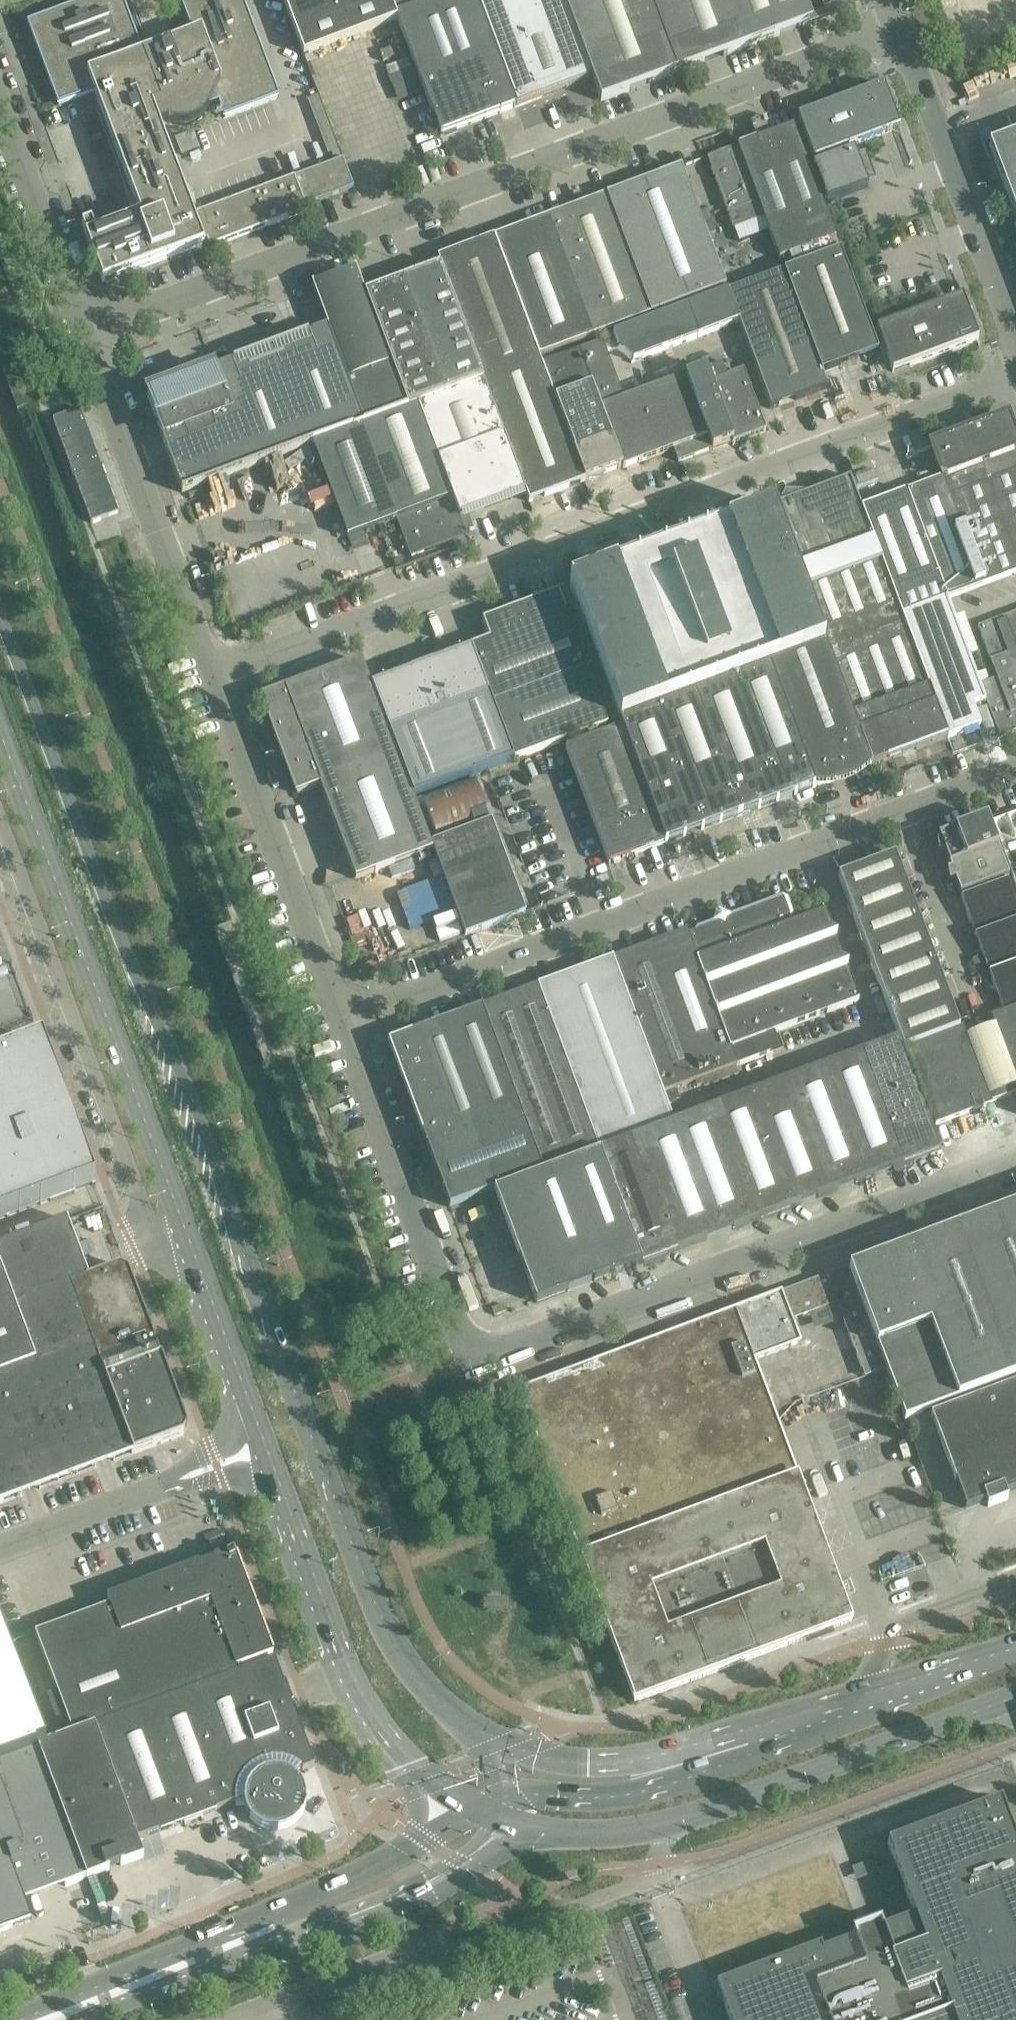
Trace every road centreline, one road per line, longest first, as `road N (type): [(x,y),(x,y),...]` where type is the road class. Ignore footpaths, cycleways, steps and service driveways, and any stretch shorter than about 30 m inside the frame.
road 1 (primary): [(491,1739),(420,1678),(370,1590),(187,1080),(116,924),(0,610)]
road 2 (unclassified): [(85,333),(898,26)]
road 3 (unclassified): [(219,673),(1015,374)]
road 4 (unclassified): [(345,1023),(1015,768)]
road 5 (unclassified): [(469,1365),(1015,1161)]
road 6 (primary): [(0,742),(197,1262)]
road 7 (primary): [(506,1822),(579,1836),(667,1824),(1015,1697)]
road 8 (primary): [(475,1808),(403,1849),(0,2019)]
road 9 (unclassified): [(0,822),(153,1238),(197,1262)]
road 10 (primary): [(88,2019),(422,1892),(489,1848),(506,1822)]
road 11 (unclassified): [(227,2019),(421,1950),(474,1948),(649,1889)]
road 12 (primary): [(267,1448),(355,1682),(412,1760),(475,1808)]
road 13 (unclassified): [(345,1023),(219,673)]
road 14 (unclassified): [(219,673),(85,333)]
road 15 (unclassified): [(469,1365),(345,1023)]
road 16 (unclassified): [(1015,344),(898,26)]
road 17 (unclassified): [(0,1549),(267,1448)]
road 18 (primary): [(746,1730),(606,1764),(491,1739)]
road 19 (primary): [(746,1730),(706,1767),(654,1788),(505,1795)]
road 20 (unclassified): [(85,333),(0,100)]
road 21 (unclassified): [(1015,1579),(879,1627),(882,1646),(853,1697)]
road 22 (primary): [(197,1262),(267,1448)]
road 23 (primary): [(1015,1647),(853,1697)]

